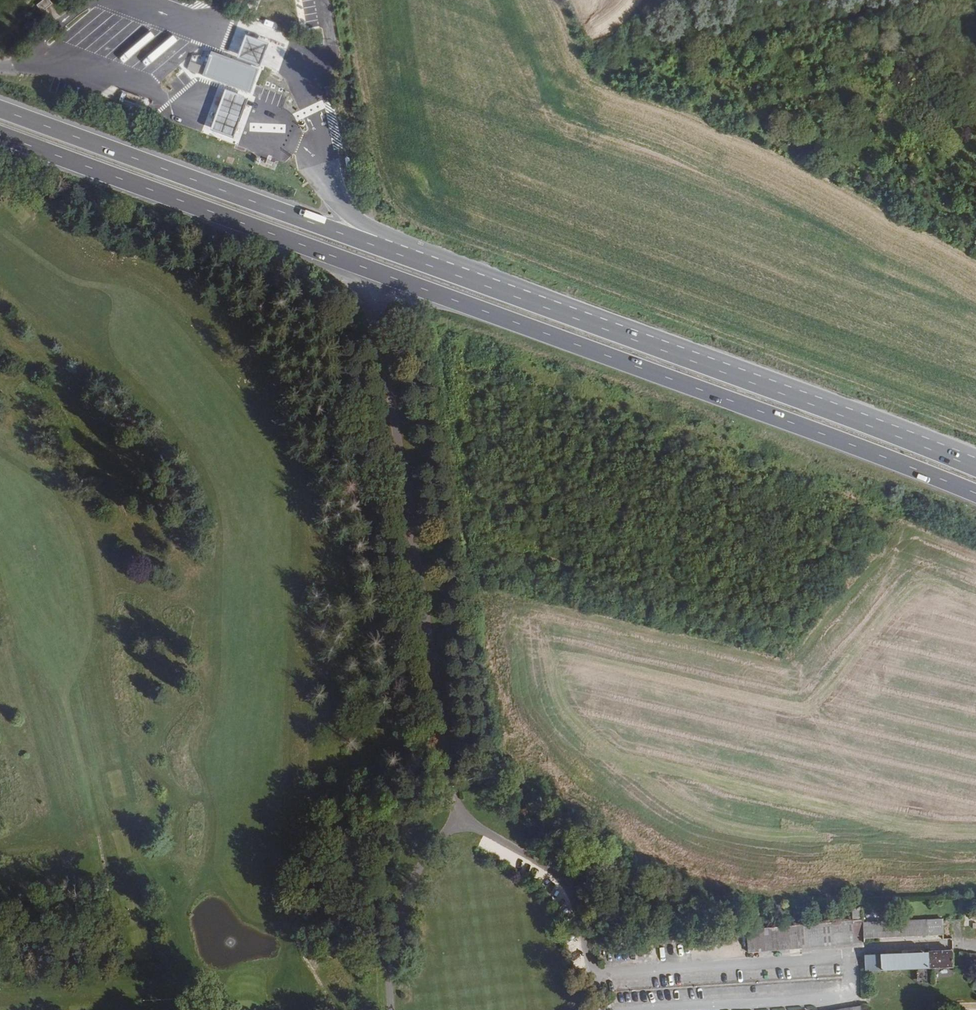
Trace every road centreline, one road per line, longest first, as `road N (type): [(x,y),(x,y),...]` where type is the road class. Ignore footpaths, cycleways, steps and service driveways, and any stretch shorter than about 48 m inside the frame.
road 1 (trunk): [(367,267),(975,497)]
road 2 (trunk): [(975,471),(399,254)]
road 3 (unclassified): [(367,267),(451,817)]
road 4 (trunk): [(399,254),(0,111)]
road 5 (trunk): [(0,137),(367,267)]
road 6 (unclassified): [(451,817),(572,889),(602,999)]
road 7 (unclassified): [(451,817),(414,871),(393,942),(389,1009)]
road 8 (trunk): [(399,254),(349,215),(312,156)]

